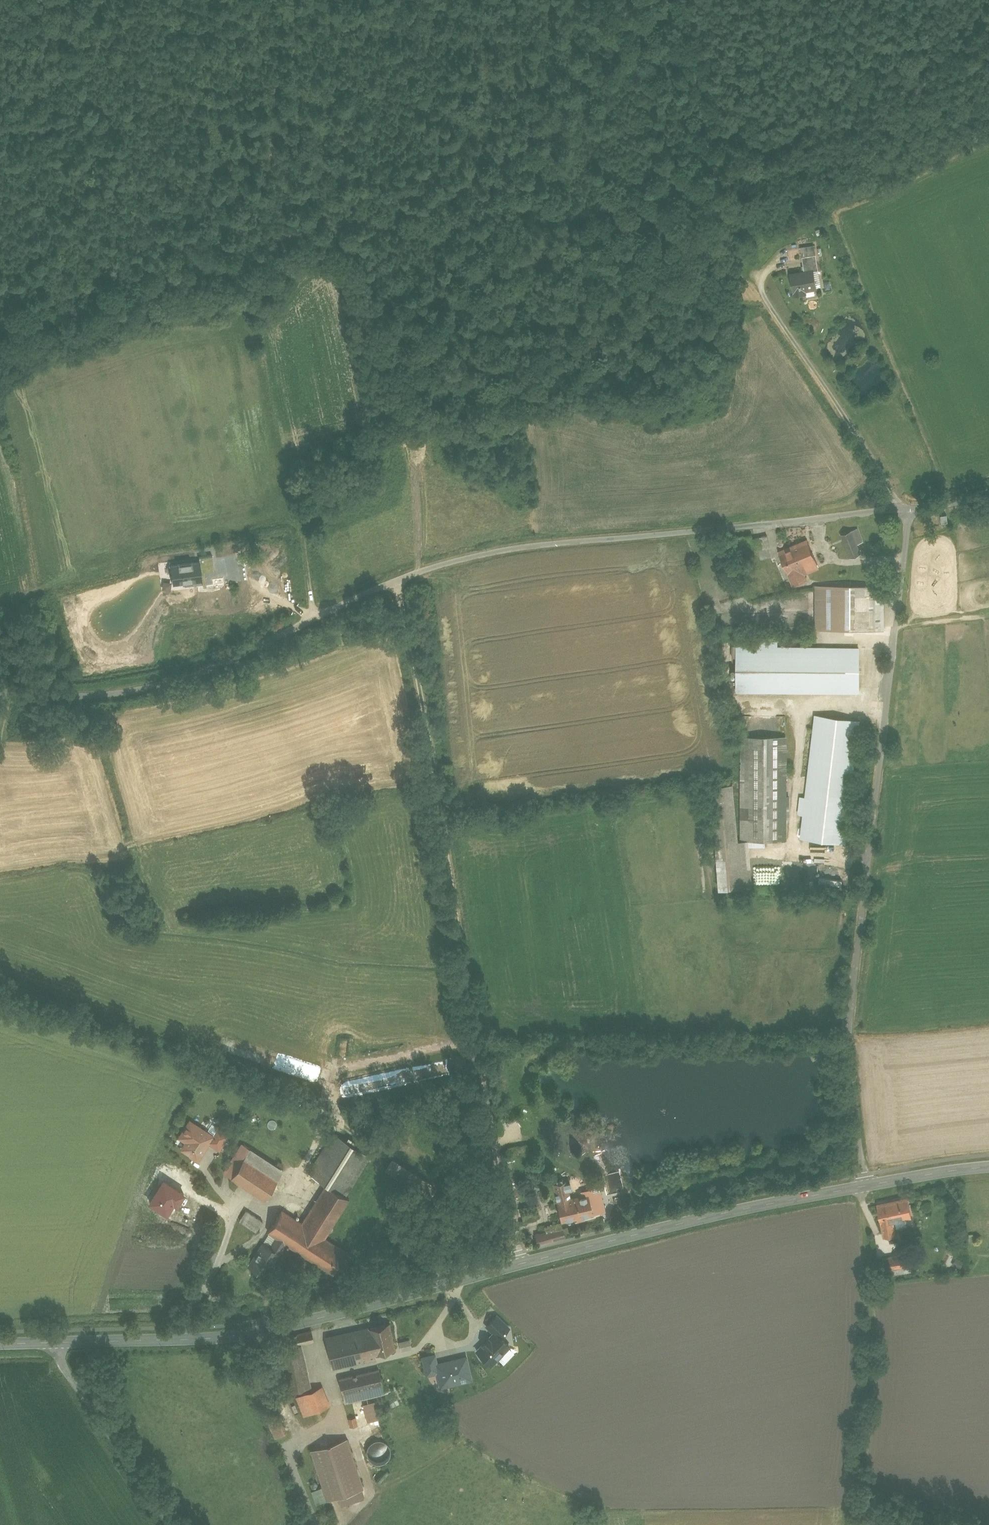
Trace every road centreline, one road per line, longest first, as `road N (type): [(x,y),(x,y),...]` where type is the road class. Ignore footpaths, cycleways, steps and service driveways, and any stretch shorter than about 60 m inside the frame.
road 1 (unclassified): [(912,510),(494,552),(403,579),(148,689),(76,700),(0,691)]
road 2 (tertiary): [(53,1344),(267,1331),(868,1186)]
road 3 (residential): [(868,1186),(853,1017),(912,510)]
road 4 (track): [(868,1186),(864,1259),(876,1358),(857,1524)]
road 5 (track): [(905,510),(764,289)]
road 6 (unclassified): [(53,1344),(172,1524)]
road 7 (tertiary): [(868,1186),(988,1169)]

